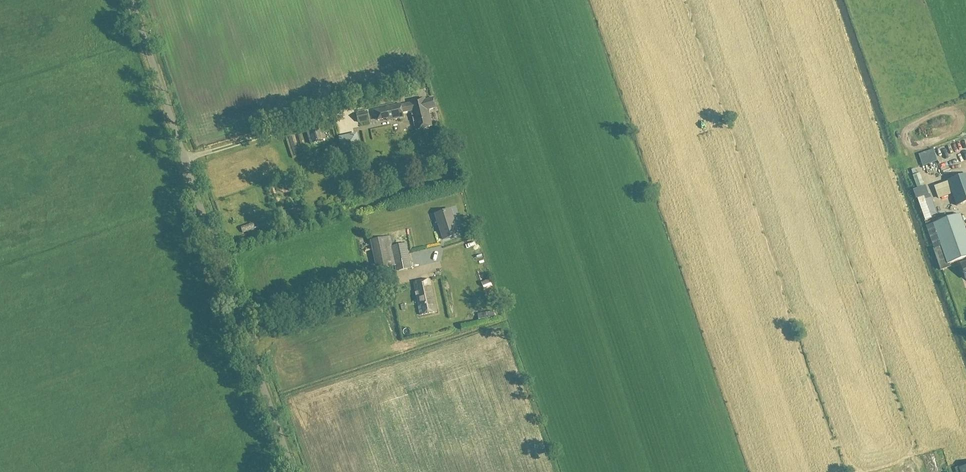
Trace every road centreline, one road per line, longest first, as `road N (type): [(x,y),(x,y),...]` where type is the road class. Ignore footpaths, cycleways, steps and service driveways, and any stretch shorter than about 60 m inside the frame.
road 1 (unclassified): [(243,335),(132,0)]
road 2 (unclassified): [(243,335),(394,285)]
road 3 (unclassified): [(294,471),(243,335)]

